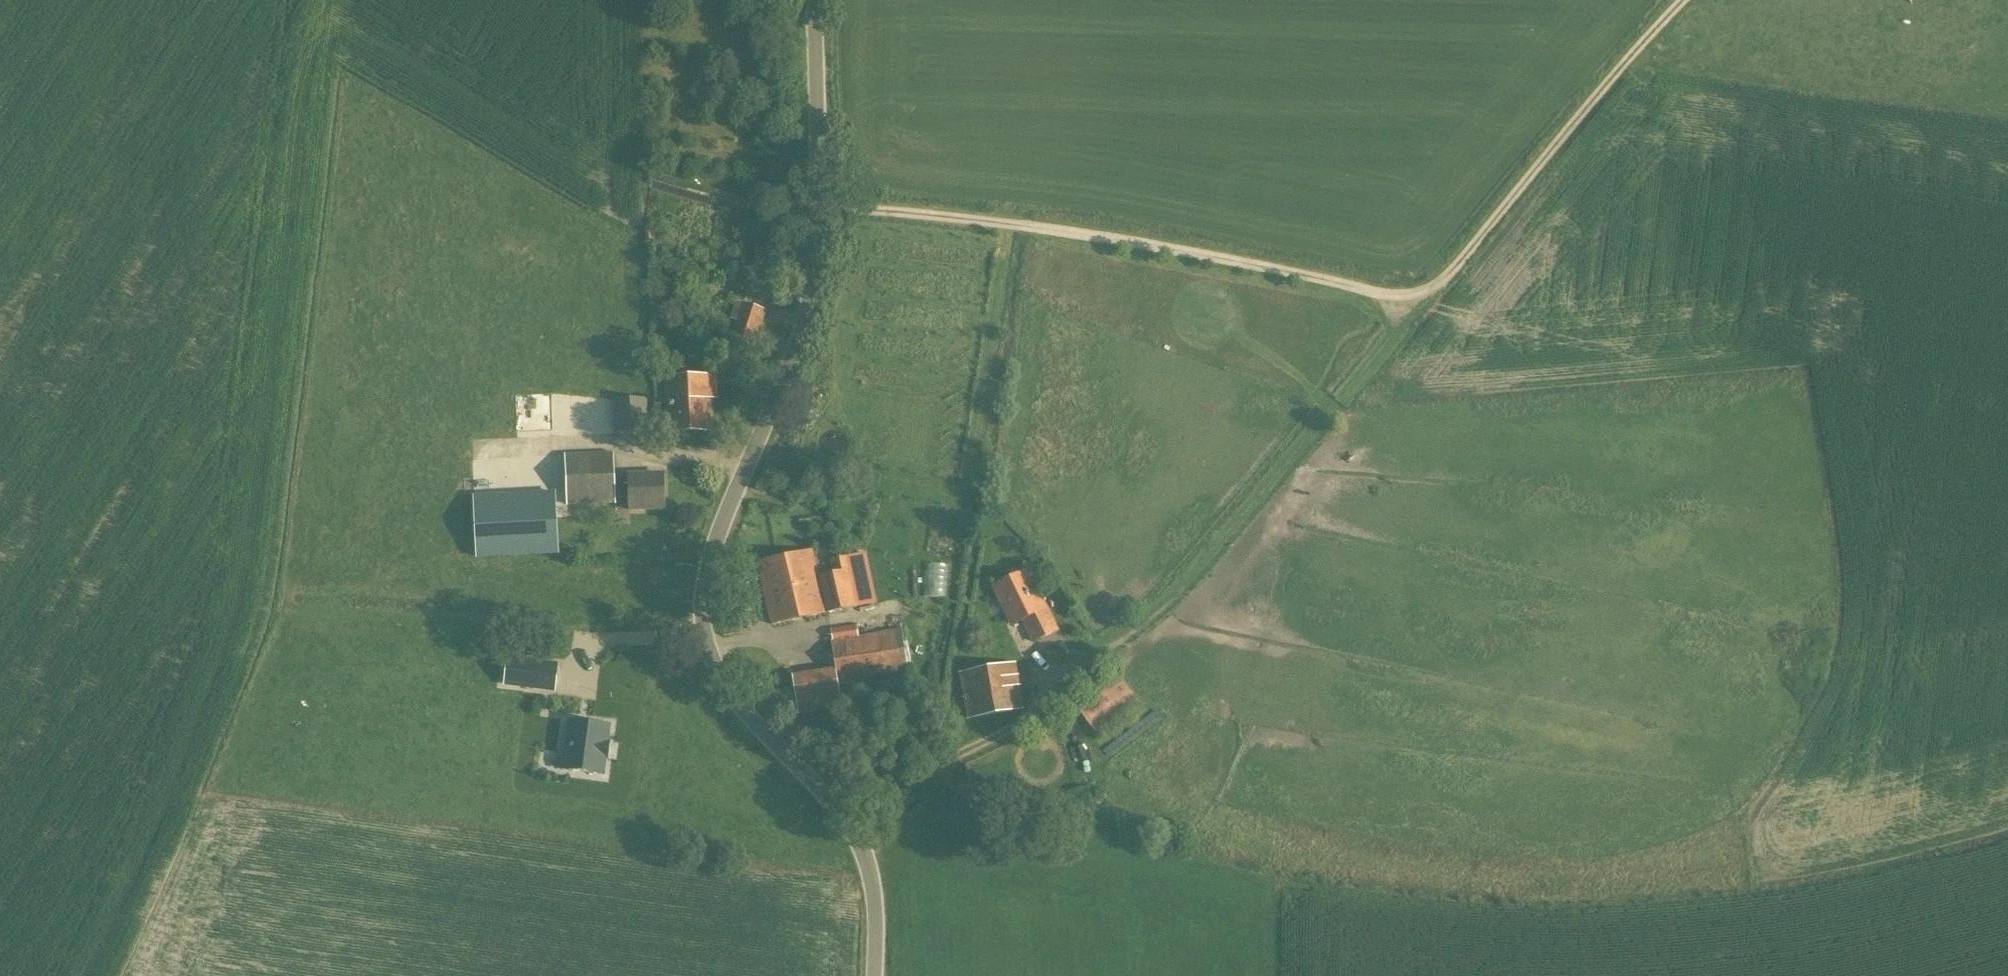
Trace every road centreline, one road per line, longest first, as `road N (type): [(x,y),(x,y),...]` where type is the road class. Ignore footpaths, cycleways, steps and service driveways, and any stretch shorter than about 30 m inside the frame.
road 1 (unclassified): [(818,203),(1090,235),(1417,293),(1452,268),(1687,0)]
road 2 (unclassified): [(832,802),(729,689),(708,649),(703,615),(709,565),(803,325),(818,203)]
road 3 (unclassified): [(832,802),(937,767),(1027,720)]
road 4 (unclassified): [(818,203),(813,0)]
road 5 (unclassified): [(874,975),(871,864),(832,802)]

